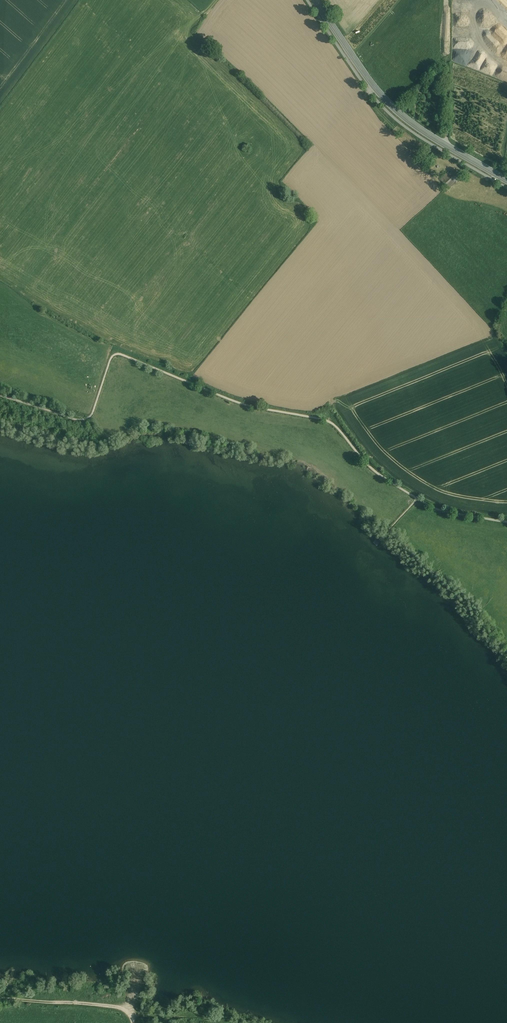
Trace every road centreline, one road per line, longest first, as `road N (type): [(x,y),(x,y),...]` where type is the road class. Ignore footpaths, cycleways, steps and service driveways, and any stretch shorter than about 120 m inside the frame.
road 1 (secondary): [(506,181),(392,107),(315,0)]
road 2 (track): [(226,1022),(0,999)]

